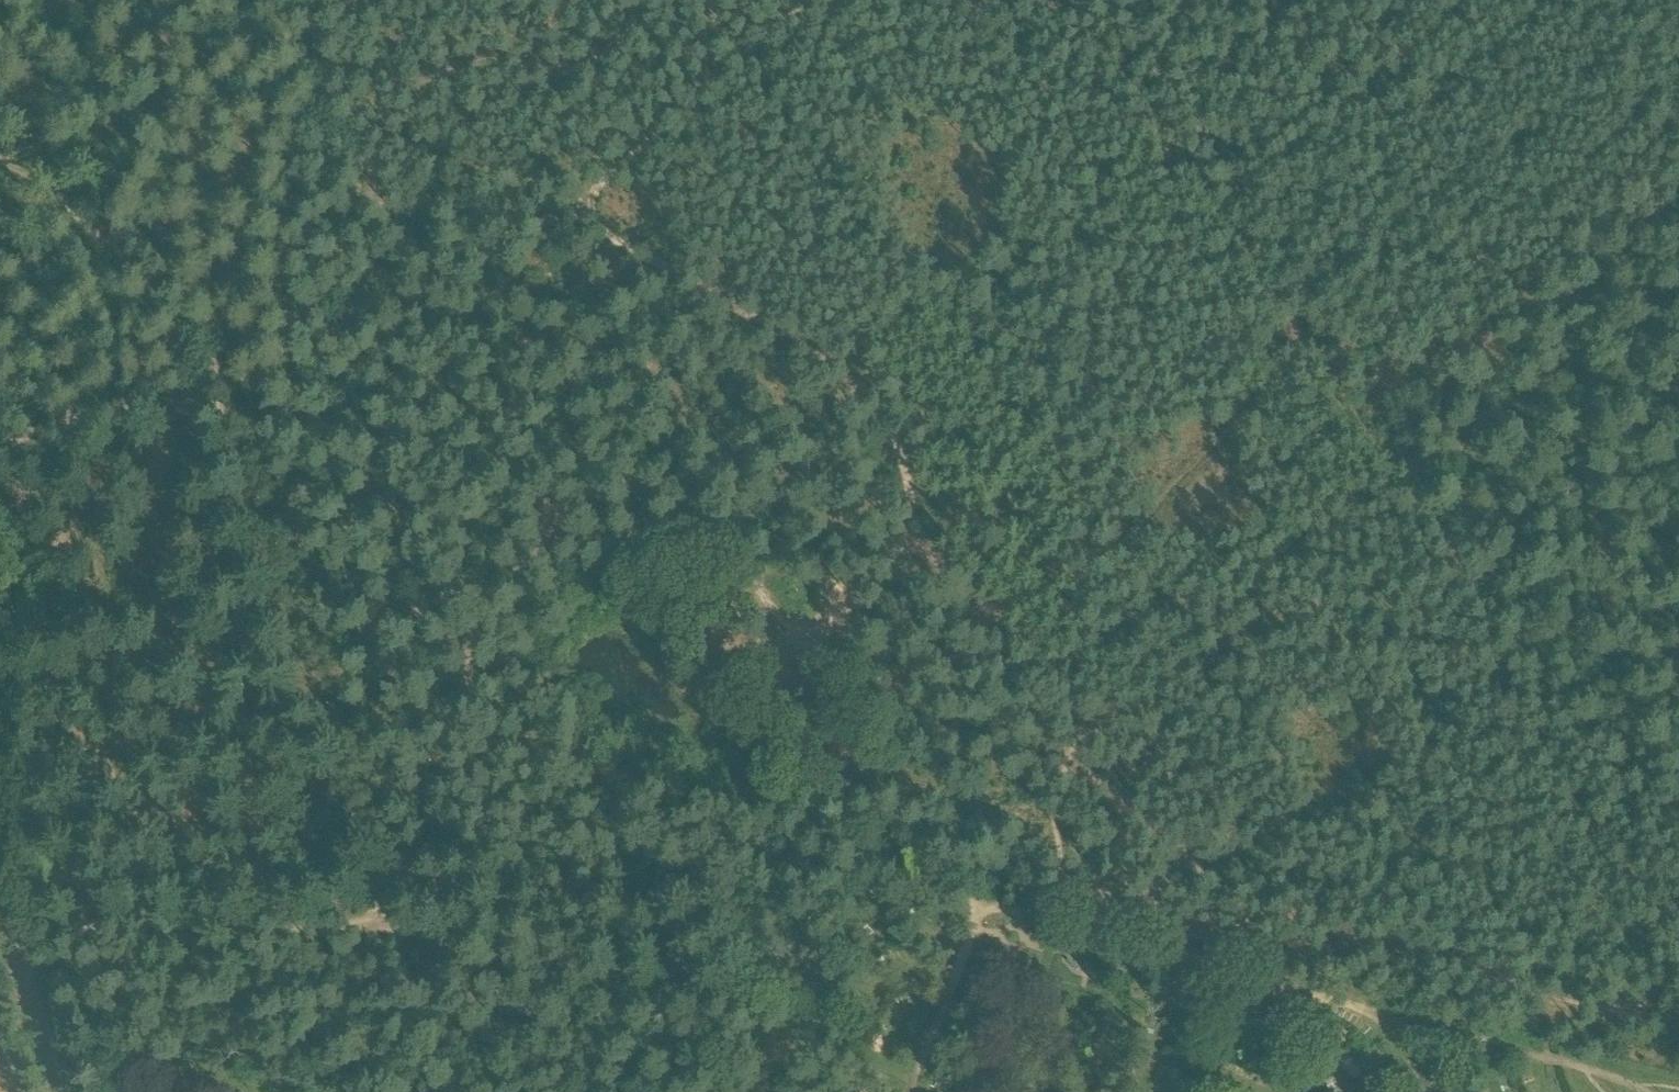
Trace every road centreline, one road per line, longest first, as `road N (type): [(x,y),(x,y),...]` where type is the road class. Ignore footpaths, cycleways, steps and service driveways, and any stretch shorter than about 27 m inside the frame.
road 1 (track): [(1678,1014),(1628,1000),(1566,997),(1522,972),(1432,949),(1204,840),(1059,743)]
road 2 (track): [(810,629),(767,606),(710,550),(592,560),(570,571),(564,606),(542,639),(543,692),(558,729),(543,760),(487,819),(484,887),(438,906)]
road 3 (track): [(1312,348),(1152,517),(840,744)]
road 4 (track): [(42,441),(45,495),(114,561),(150,663),(123,728),(131,761),(188,844),(151,894),(154,921)]
road 5 (track): [(410,179),(298,256),(290,334),(267,372),(224,399),(134,426),(0,449)]
road 6 (track): [(511,223),(531,336),(520,401),(525,458),(547,508),(572,536),(700,548)]
road 7 (track): [(914,532),(1048,677),(1063,710),(1059,743),(998,907)]
road 8 (track): [(914,532),(826,622),(810,629),(840,744),(824,756),(809,800),(810,836),(780,894)]
road 9 (track): [(0,143),(137,245),(200,327),(224,399)]
road 10 (track): [(641,0),(579,55),(508,44),(447,64),(375,63),(346,76),(332,99)]
road 11 (track): [(816,0),(569,212)]
road 12 (track): [(269,0),(291,31),(305,82),(410,179)]
road 13 (unclassified): [(49,1091),(0,908)]
road 14 (track): [(410,179),(466,220),(511,223),(569,212)]

